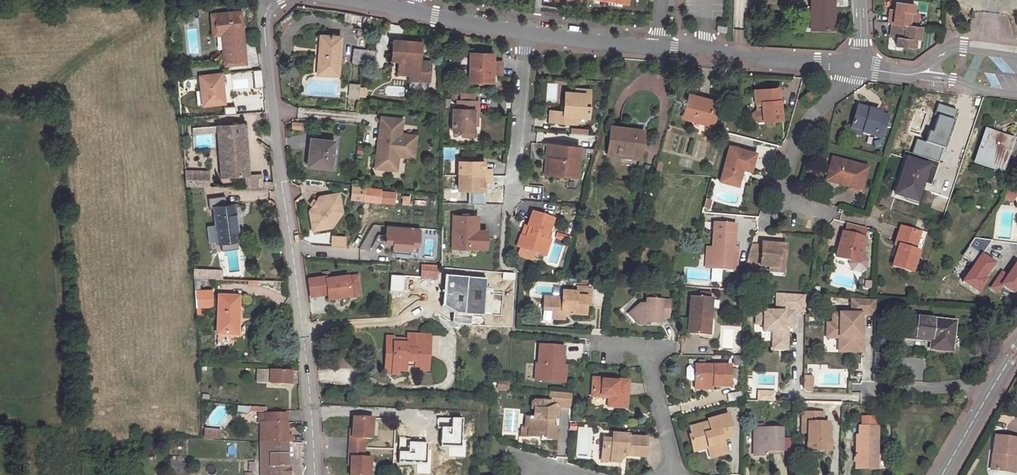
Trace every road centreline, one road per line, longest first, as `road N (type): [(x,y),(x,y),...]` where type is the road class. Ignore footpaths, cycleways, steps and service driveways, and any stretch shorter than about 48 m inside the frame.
road 1 (residential): [(268,13),(314,474)]
road 2 (residential): [(827,215),(789,204),(786,184),(805,126),(858,65)]
road 3 (residential): [(660,47),(858,65)]
road 4 (residential): [(594,340),(647,347),(677,474)]
road 5 (residential): [(512,206),(526,32)]
road 6 (tertiary): [(942,474),(1016,347)]
road 7 (residential): [(526,32),(660,47)]

